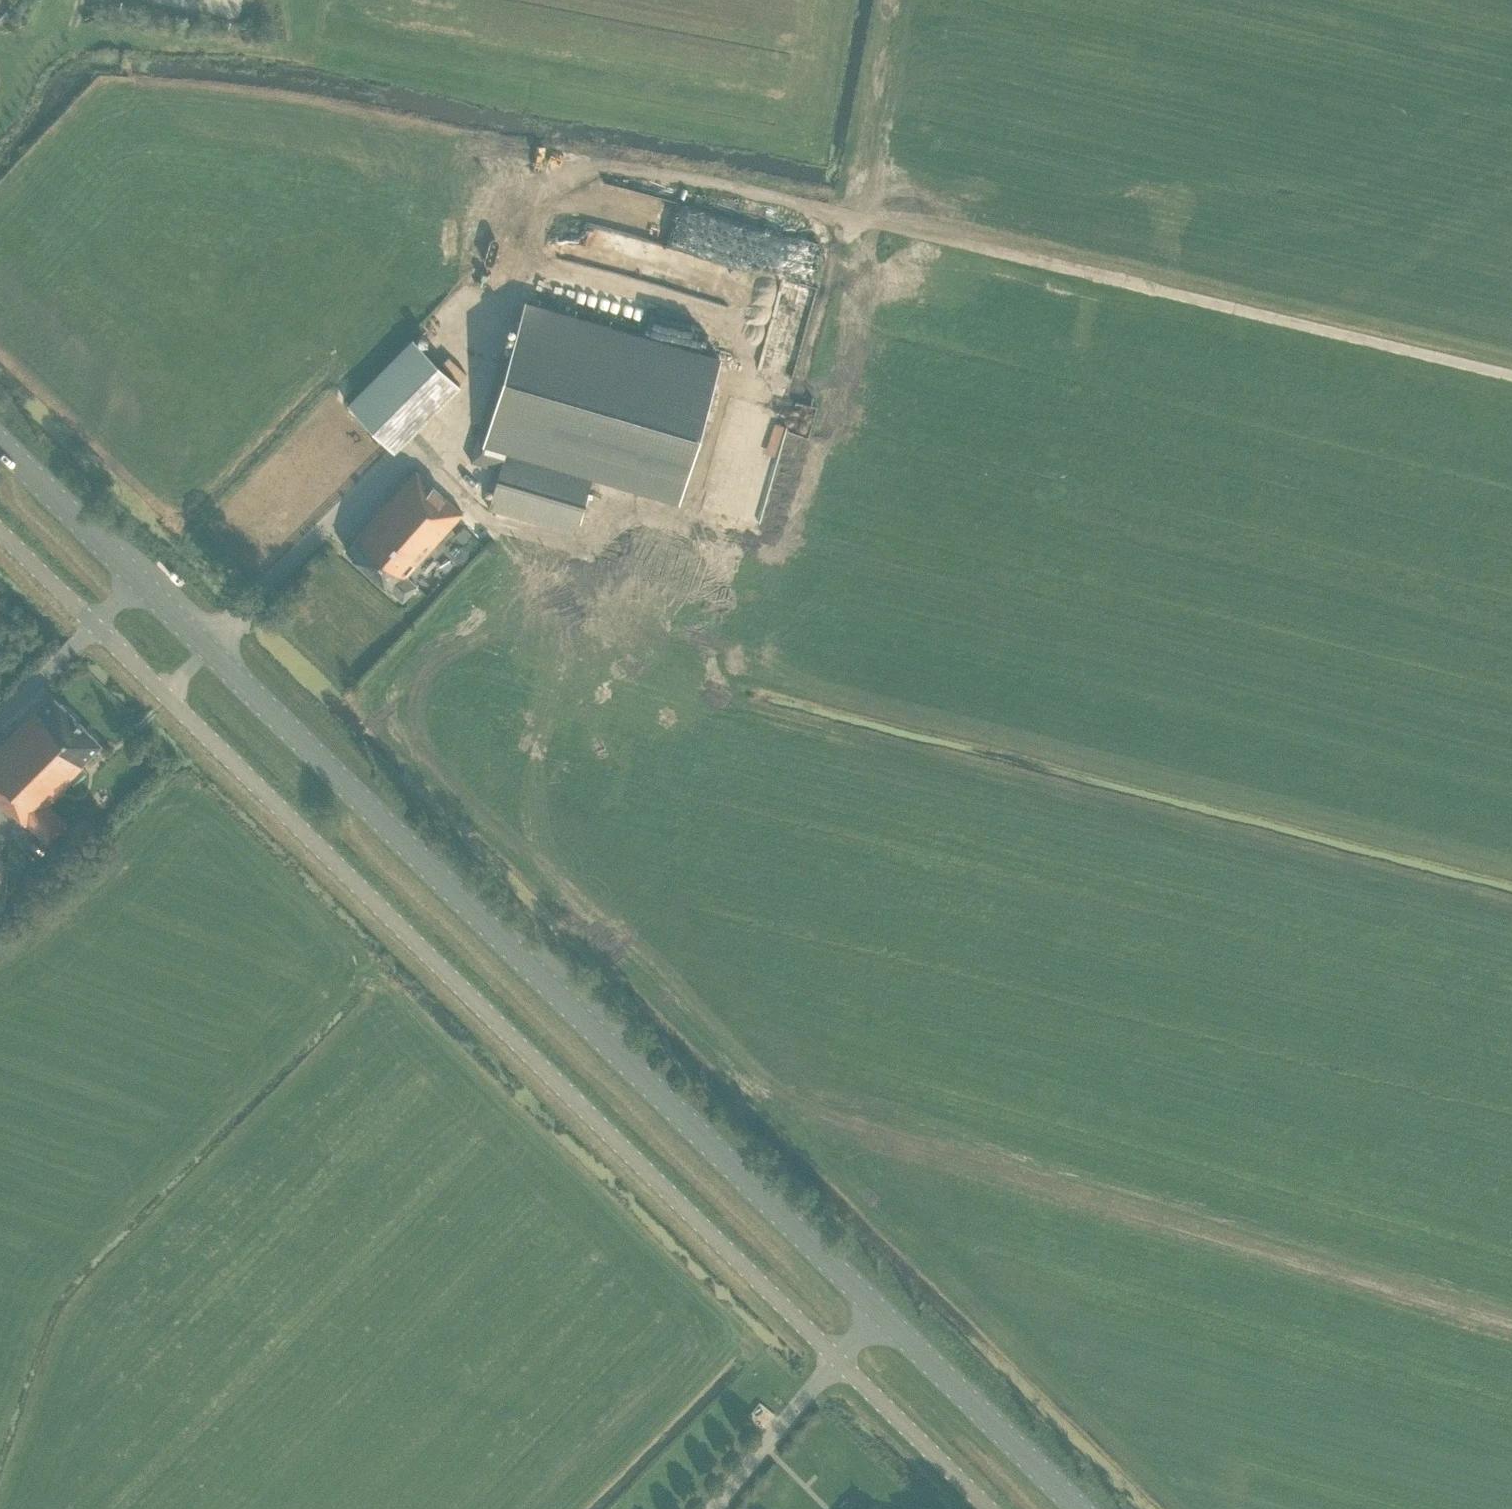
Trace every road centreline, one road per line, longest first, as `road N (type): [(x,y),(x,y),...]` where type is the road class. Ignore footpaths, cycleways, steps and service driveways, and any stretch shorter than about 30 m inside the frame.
road 1 (track): [(414,446),(471,390),(505,264),(563,157),(1511,374)]
road 2 (unclassified): [(840,1359),(92,621)]
road 3 (primary): [(876,1313),(132,576)]
road 4 (primary): [(1075,1508),(876,1313)]
road 5 (unclassified): [(992,1508),(840,1359)]
road 6 (primary): [(132,576),(0,445)]
road 7 (unclassified): [(92,621),(0,529)]

